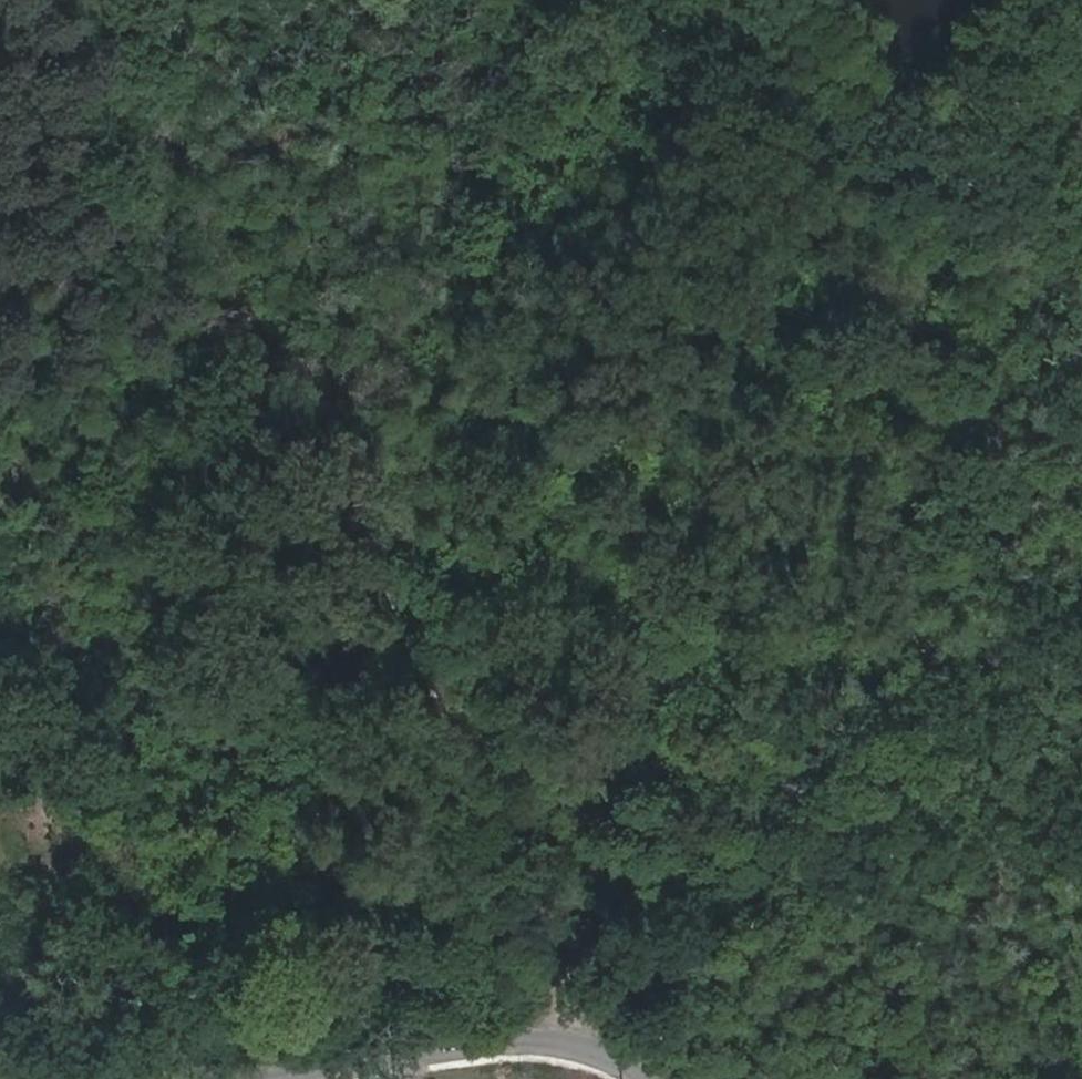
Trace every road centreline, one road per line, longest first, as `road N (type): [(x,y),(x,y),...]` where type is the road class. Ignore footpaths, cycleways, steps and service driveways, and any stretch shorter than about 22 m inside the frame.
road 1 (track): [(114,0),(122,50),(201,198),(610,1058)]
road 2 (residential): [(633,1078),(610,1058),(453,1046),(323,1078)]

